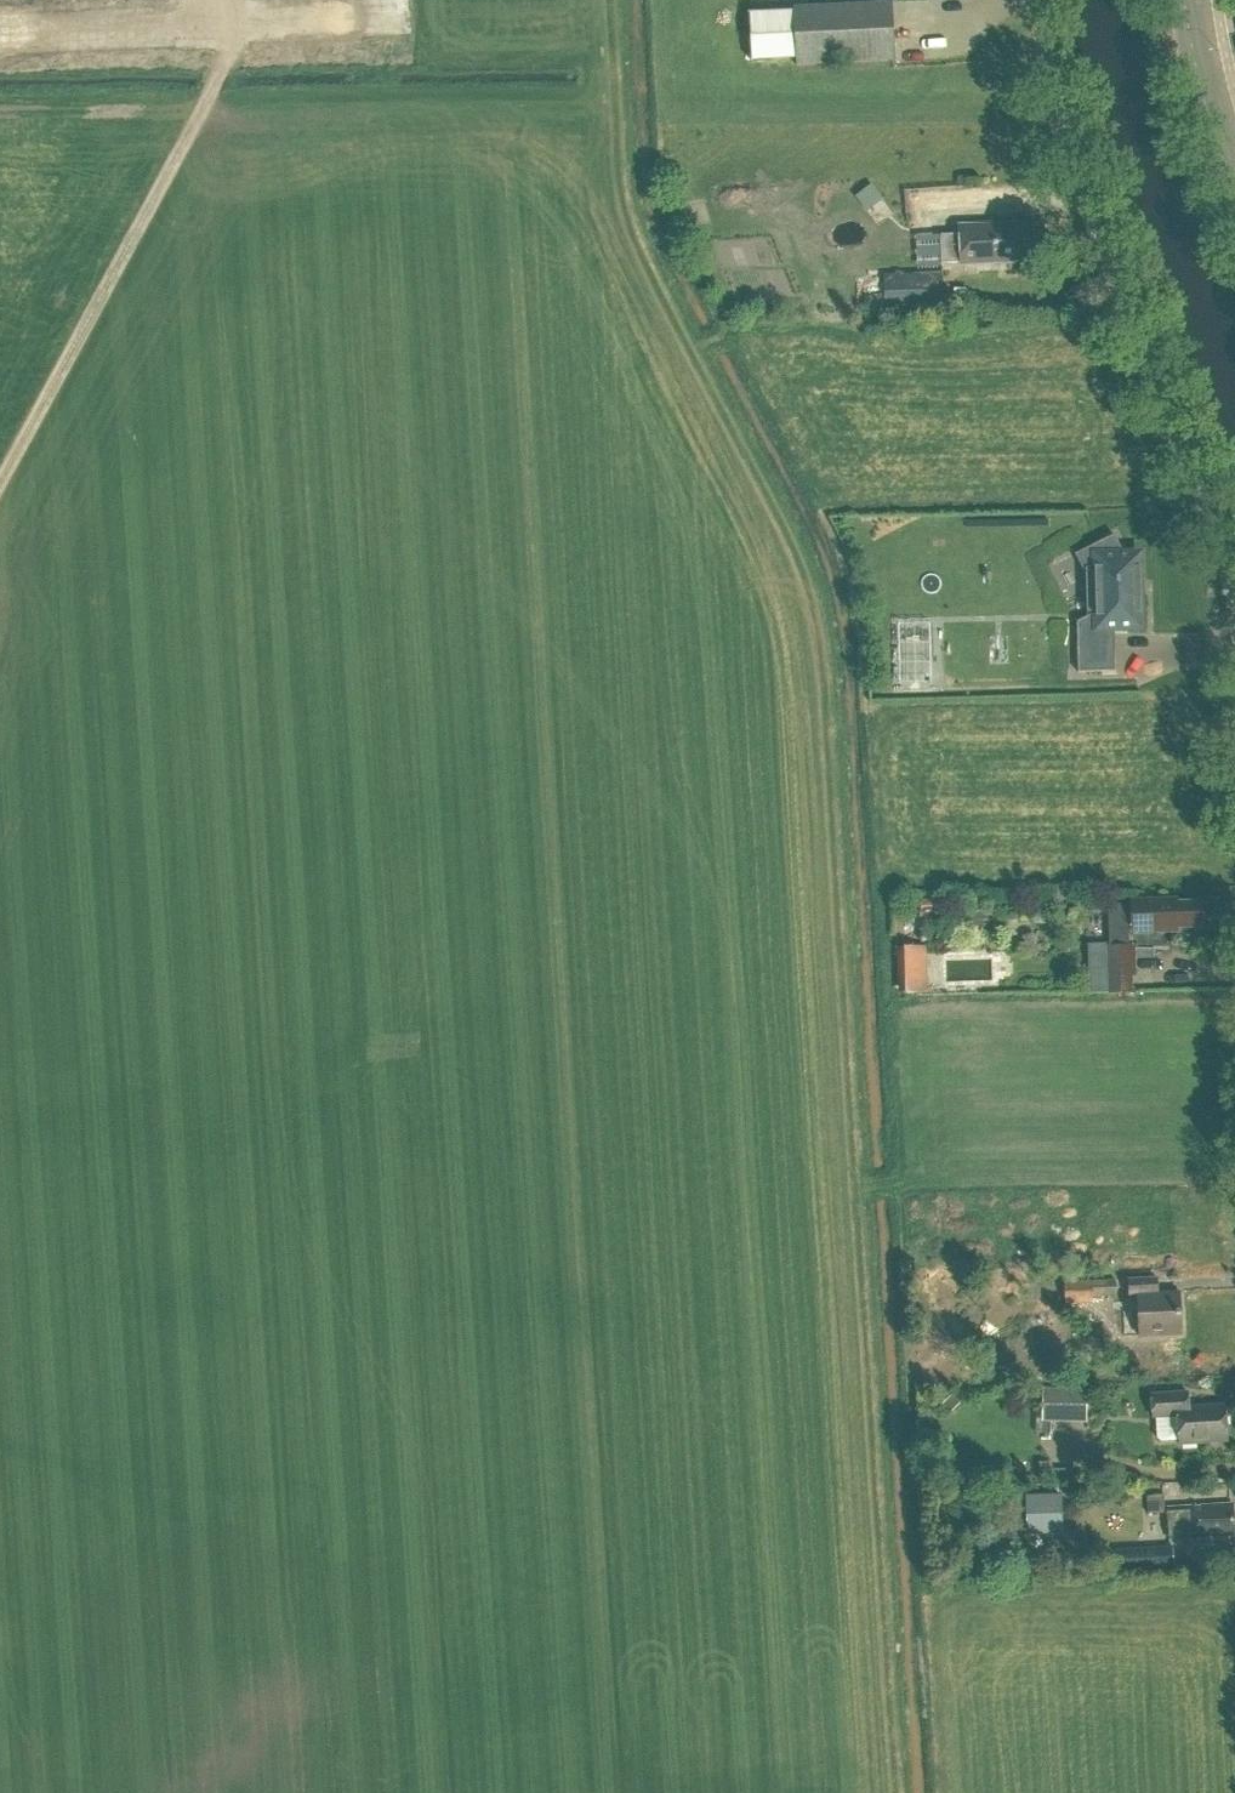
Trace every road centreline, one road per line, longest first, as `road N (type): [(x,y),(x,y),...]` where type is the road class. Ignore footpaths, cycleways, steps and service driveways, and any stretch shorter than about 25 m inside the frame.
road 1 (unclassified): [(1234,625),(1208,513),(1077,184),(1046,67),(1038,0)]
road 2 (track): [(207,25),(228,43),(219,66),(0,481)]
road 3 (secondary): [(1234,191),(1195,63),(1185,0)]

